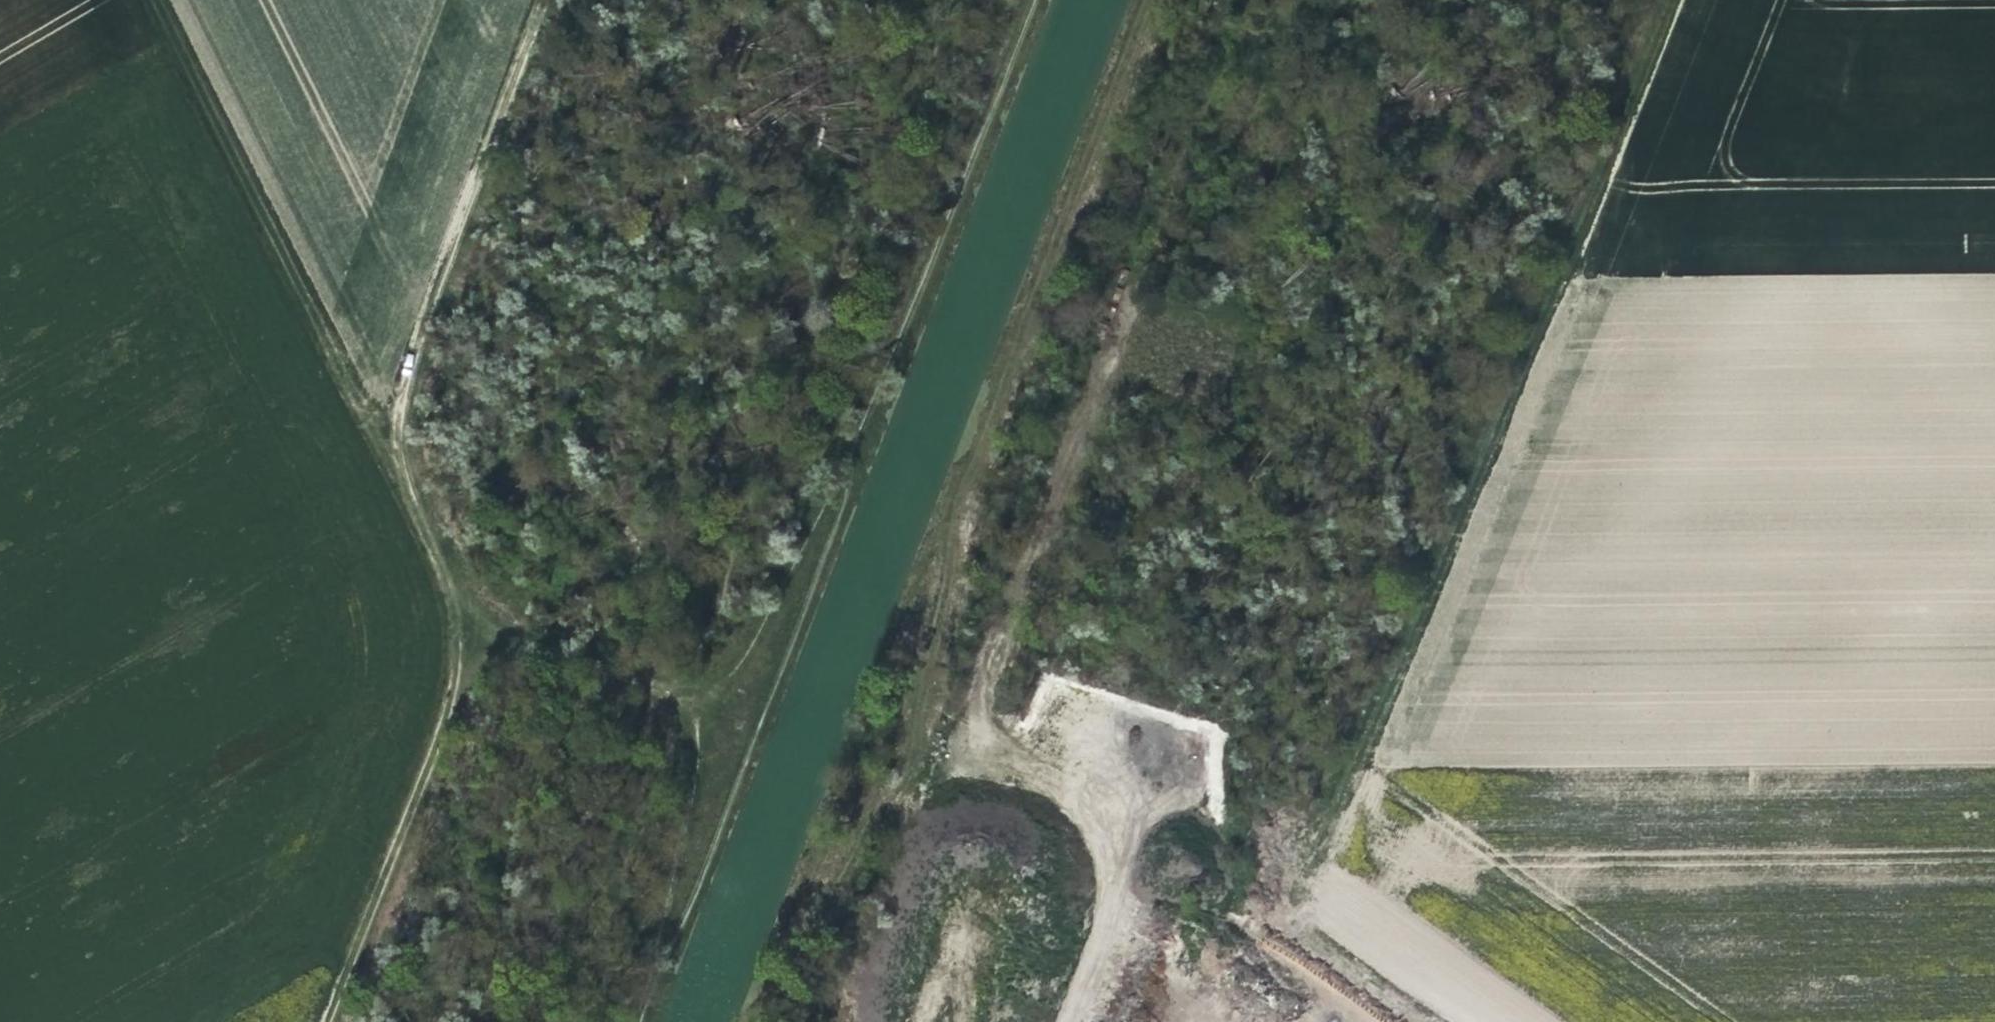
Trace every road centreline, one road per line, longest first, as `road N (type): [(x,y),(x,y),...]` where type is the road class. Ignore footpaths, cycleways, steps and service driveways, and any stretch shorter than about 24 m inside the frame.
road 1 (track): [(1019,0),(882,355),(720,698),(696,729),(697,884),(643,1021)]
road 2 (track): [(151,0),(453,588)]
road 3 (track): [(392,467),(396,410),(536,0)]
road 4 (track): [(318,1021),(448,680),(464,623),(453,588)]
road 5 (track): [(1464,1021),(1288,898),(1160,868)]

